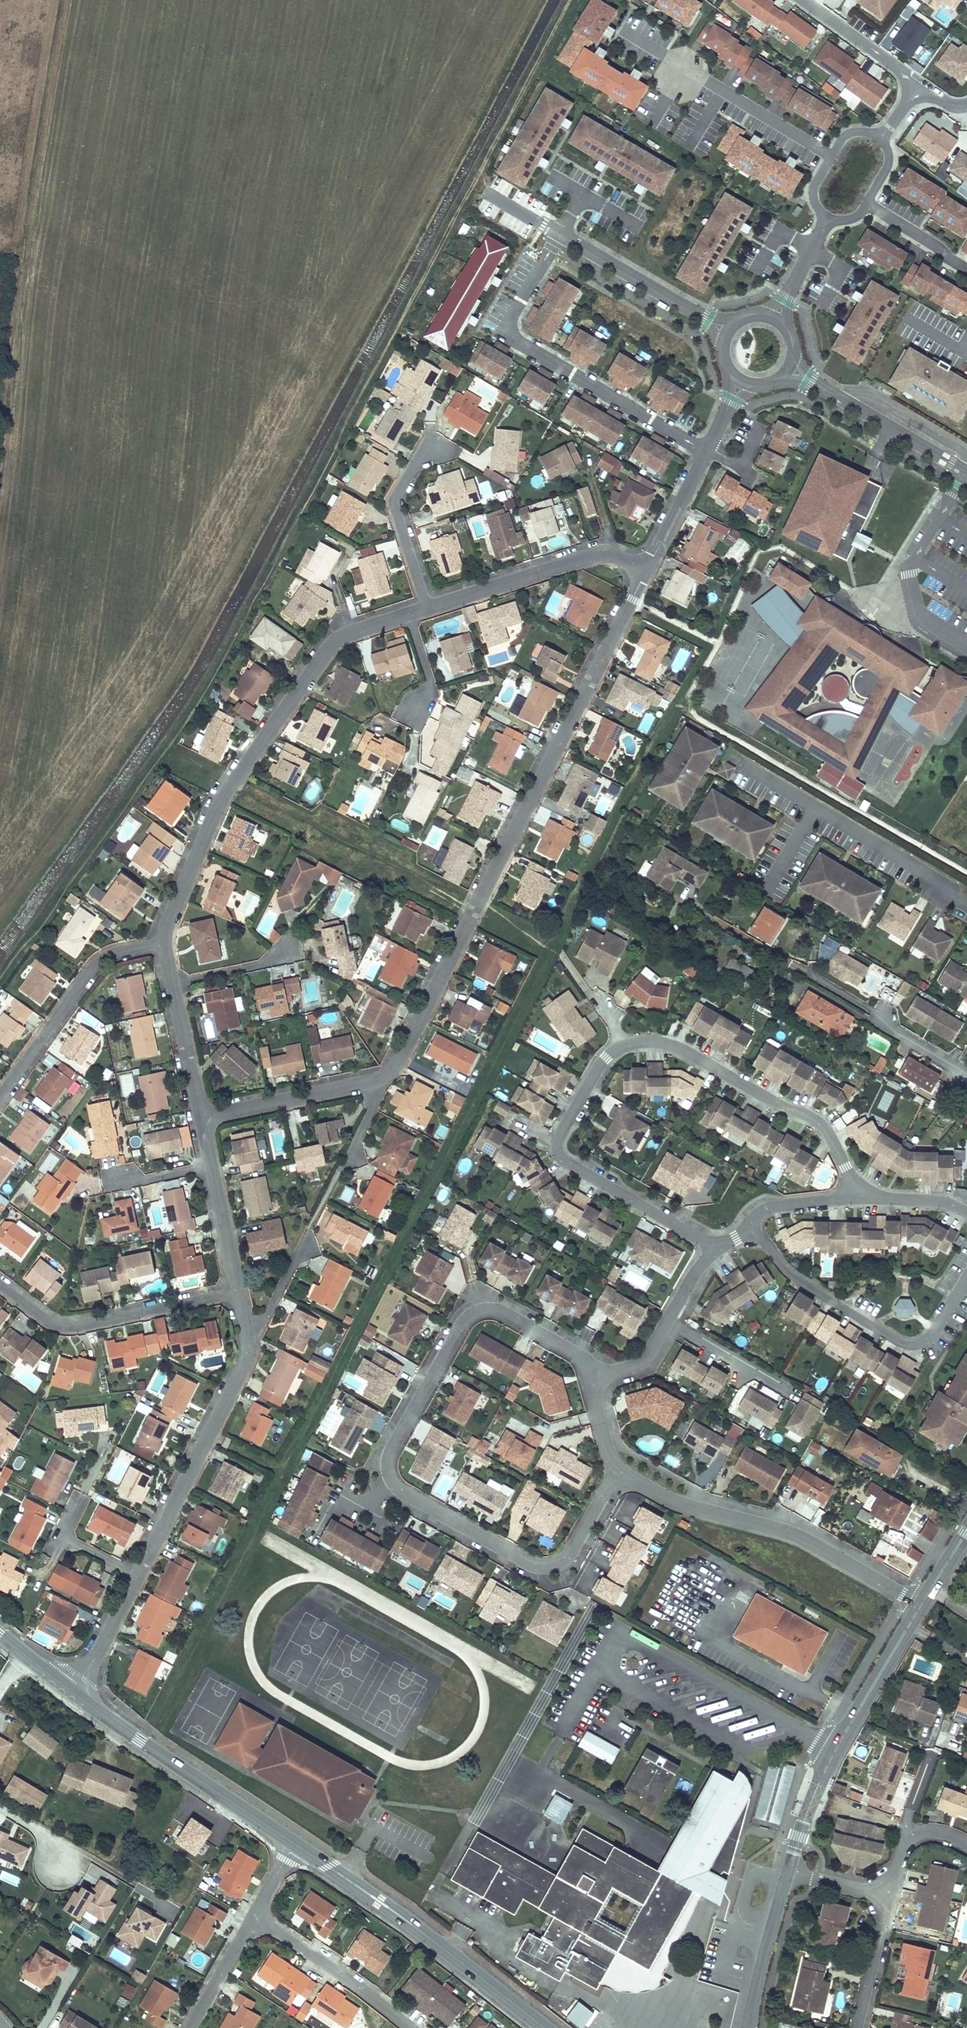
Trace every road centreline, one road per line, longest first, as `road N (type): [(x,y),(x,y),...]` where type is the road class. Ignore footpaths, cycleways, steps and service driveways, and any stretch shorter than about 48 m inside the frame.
road 1 (residential): [(594,1380),(586,1354),(496,1301),(462,1305),(382,1456),(392,1488),(539,1567),(565,1561),(618,1468)]
road 2 (residential): [(714,1245),(560,1153),(560,1135),(605,1056),(628,1044),(654,1037),(683,1046),(816,1113),(855,1193)]
road 3 (residential): [(365,1076),(391,1070),(647,571)]
road 4 (track): [(0,492),(65,0)]
road 5 (residential): [(164,942),(223,794),(330,646),(410,614)]
road 6 (residential): [(706,450),(513,337),(511,317),(562,234)]
road 7 (residential): [(921,1604),(772,1518),(681,1500),(618,1468)]
road 8 (secondary): [(295,1844),(543,2027)]
road 9 (tertiary): [(788,1871),(835,1747),(921,1604)]
road 10 (residential): [(751,1228),(781,1261),(907,1344),(928,1339),(966,1277)]
road 11 (residential): [(721,928),(966,1073)]
road 12 (residential): [(139,1575),(250,1348),(243,1321)]
road 13 (secondary): [(71,1691),(295,1844)]
road 14 (residential): [(234,1286),(59,1324),(0,1280)]
road 15 (residential): [(0,1095),(101,956),(164,942)]
road 16 (residential): [(425,608),(595,554),(647,571)]
road 17 (track): [(472,186),(571,0)]
road 18 (residential): [(966,473),(789,368)]
road 19 (residential): [(413,2027),(253,1913)]
road 20 (residential): [(562,234),(728,331)]
road 21 (residential): [(428,441),(394,500),(425,608)]
road 22 (residential): [(831,156),(683,69)]
road 23 (residential): [(202,1113),(365,1076)]
road 24 (tertiary): [(749,2027),(788,1871)]
road 25 (residential): [(668,1324),(793,1395)]
road 26 (residential): [(858,2027),(887,1892)]
road 27 (residential): [(202,1113),(171,980)]
road 28 (residential): [(807,0),(917,78)]
road 29 (residential): [(647,571),(706,450)]
road 30 (residential): [(71,1691),(139,1575)]
road 31 (residential): [(253,1913),(188,2027)]
road 32 (residential): [(234,1286),(210,1160)]
road 33 (residential): [(171,980),(290,953)]

